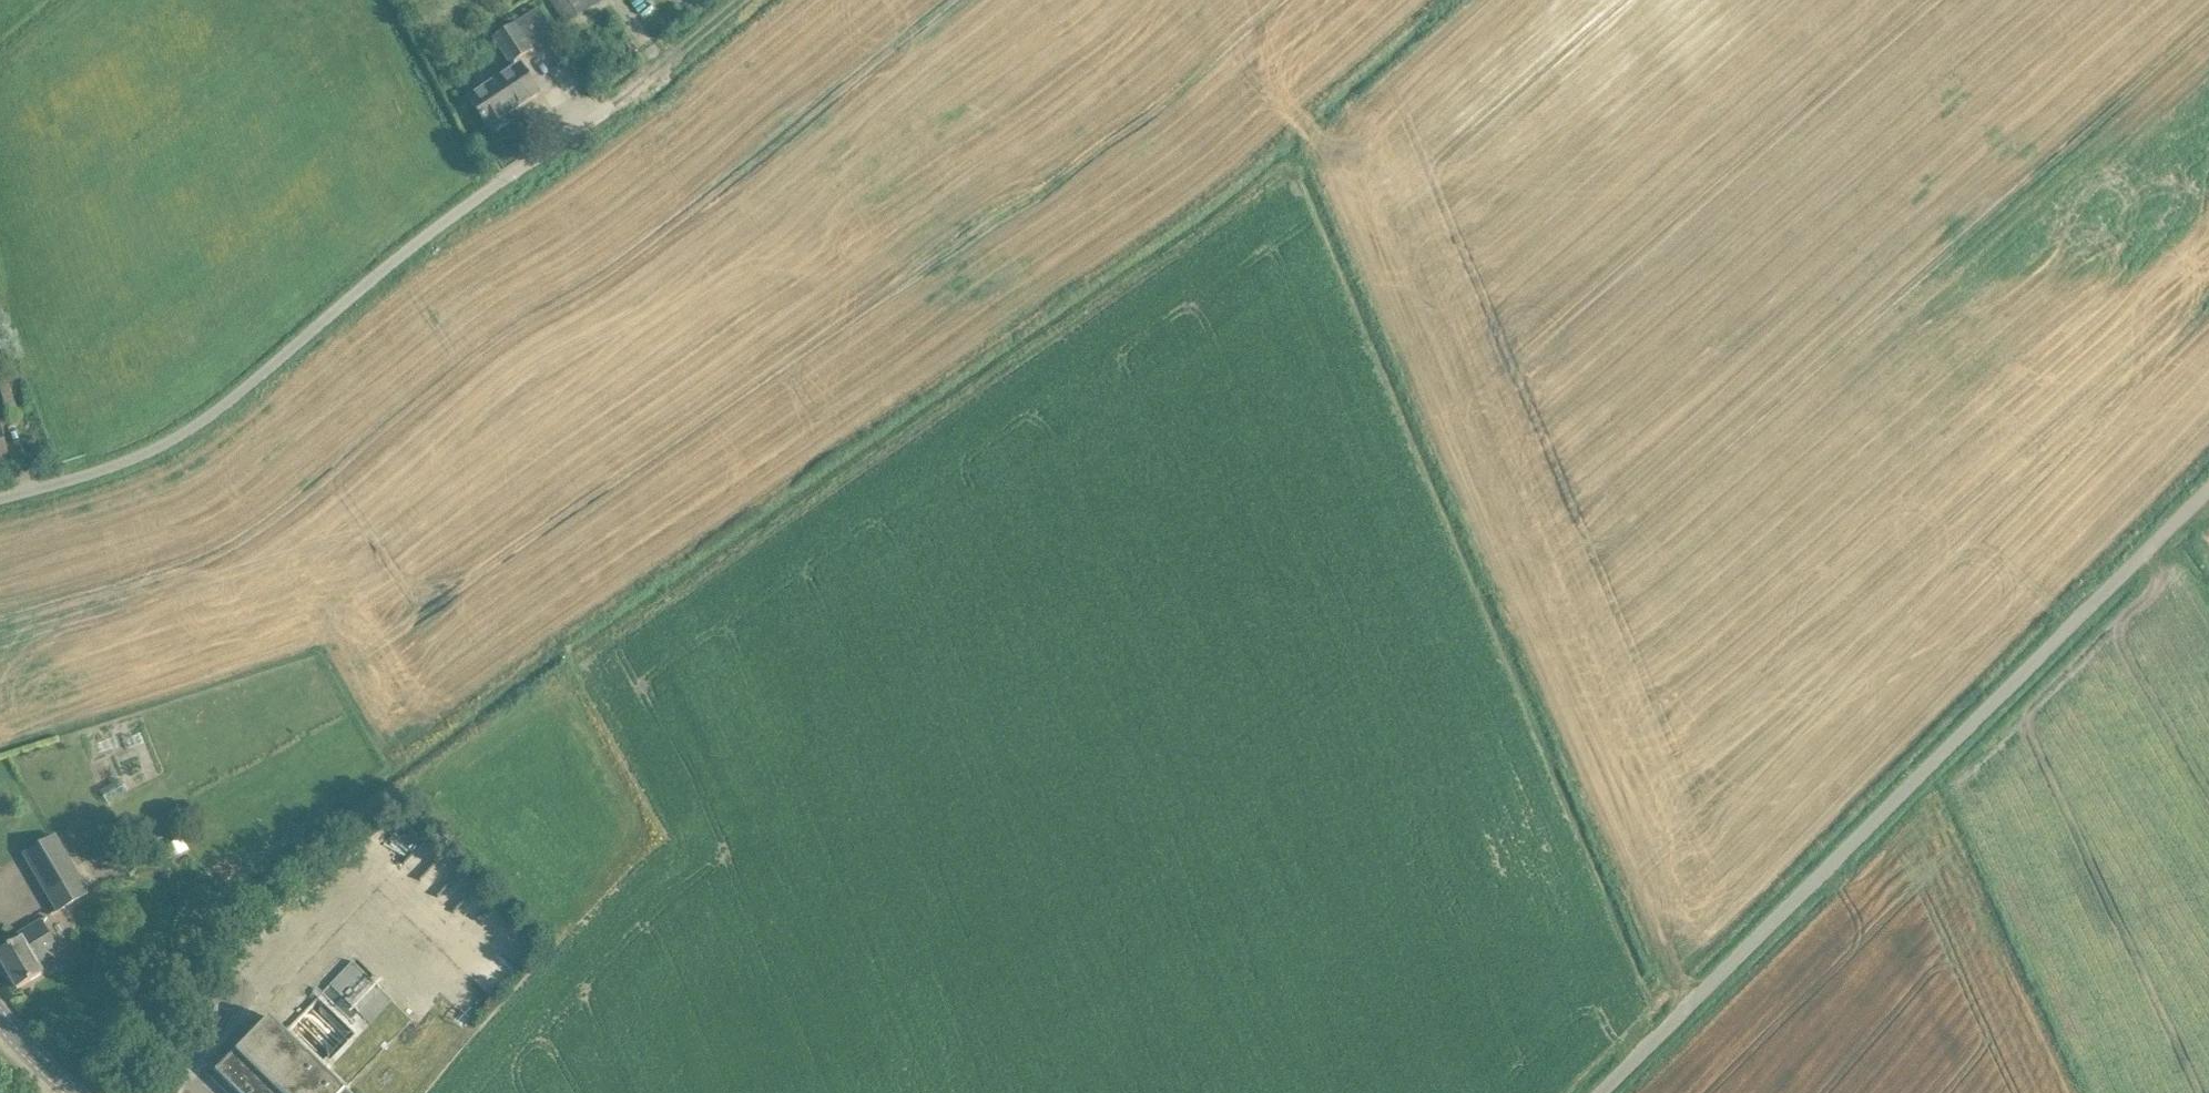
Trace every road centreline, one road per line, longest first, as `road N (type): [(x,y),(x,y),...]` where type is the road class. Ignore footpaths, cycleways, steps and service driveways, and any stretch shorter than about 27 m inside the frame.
road 1 (unclassified): [(0,506),(144,471),(187,452),(441,243),(779,0)]
road 2 (unclassified): [(1608,1092),(2208,489)]

